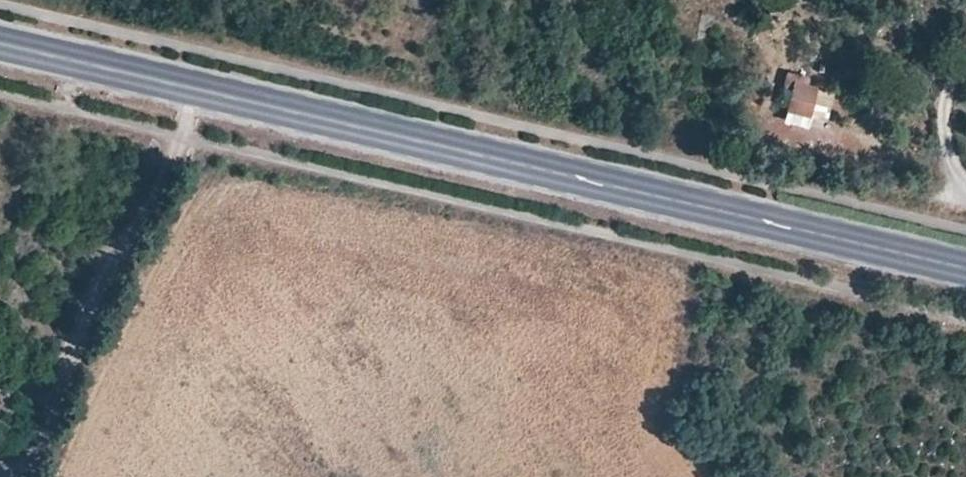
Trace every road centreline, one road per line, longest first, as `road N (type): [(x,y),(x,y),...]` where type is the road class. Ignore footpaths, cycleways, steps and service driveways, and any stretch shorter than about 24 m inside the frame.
road 1 (primary): [(965,266),(0,42)]
road 2 (track): [(174,131),(12,476)]
road 3 (track): [(965,189),(942,140),(942,101),(965,45)]

